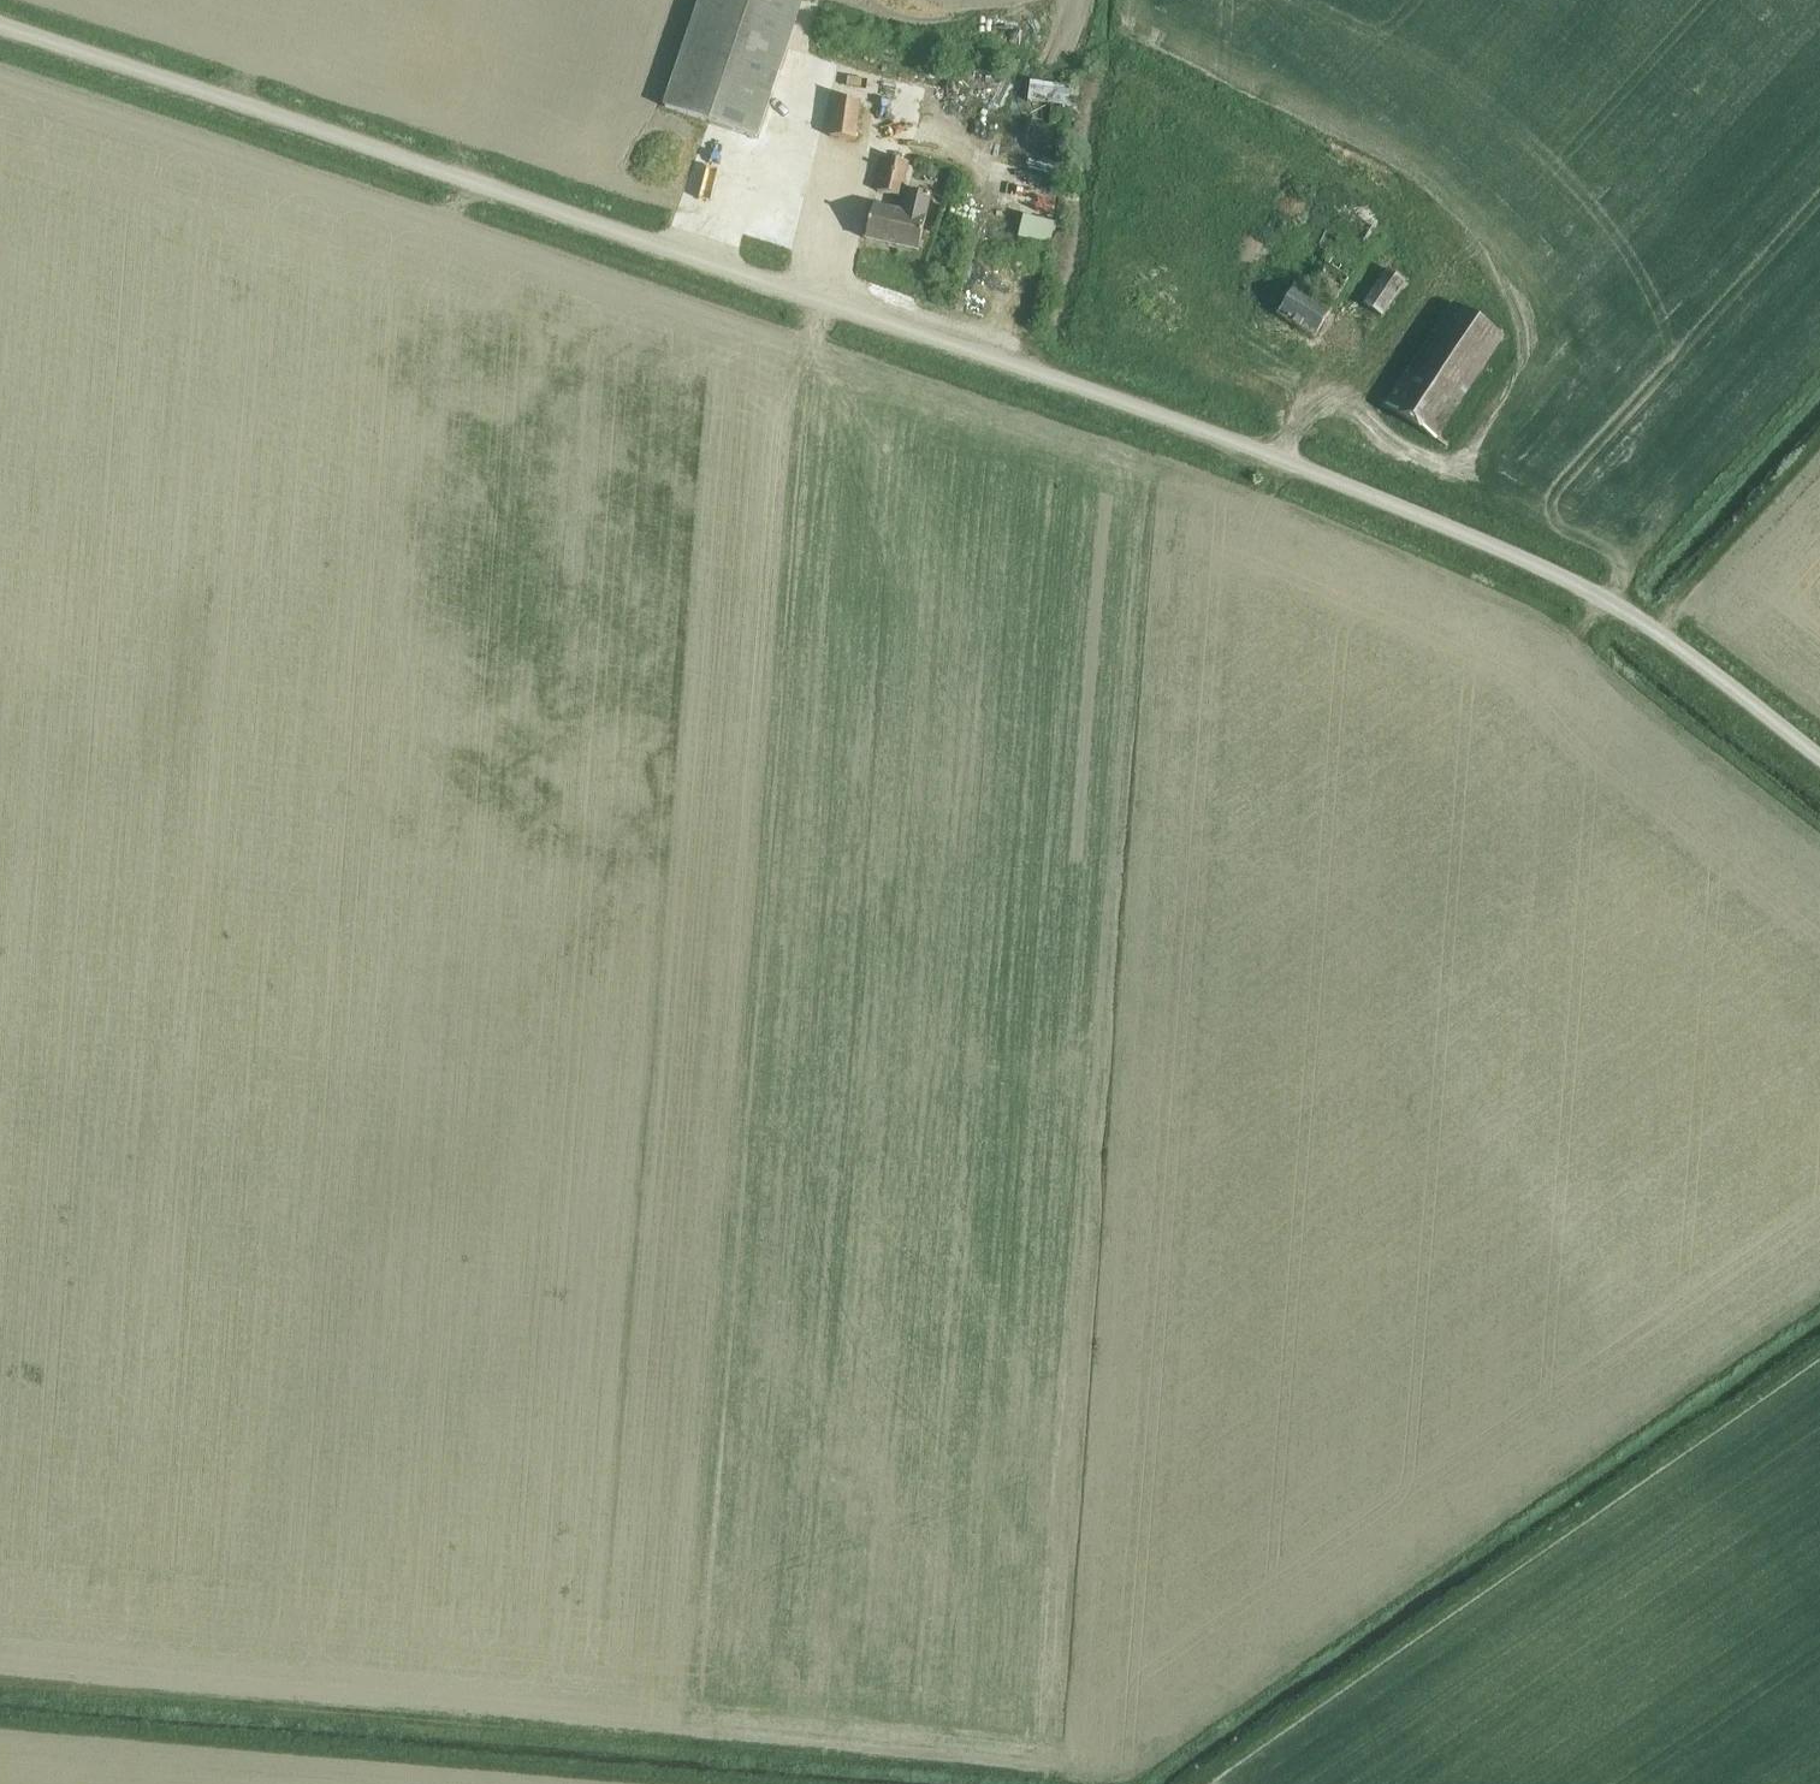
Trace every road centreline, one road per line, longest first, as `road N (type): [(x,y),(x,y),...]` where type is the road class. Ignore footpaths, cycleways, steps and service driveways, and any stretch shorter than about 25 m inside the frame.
road 1 (unclassified): [(1819,759),(1653,628),(1488,545),(1206,433),(0,25)]

